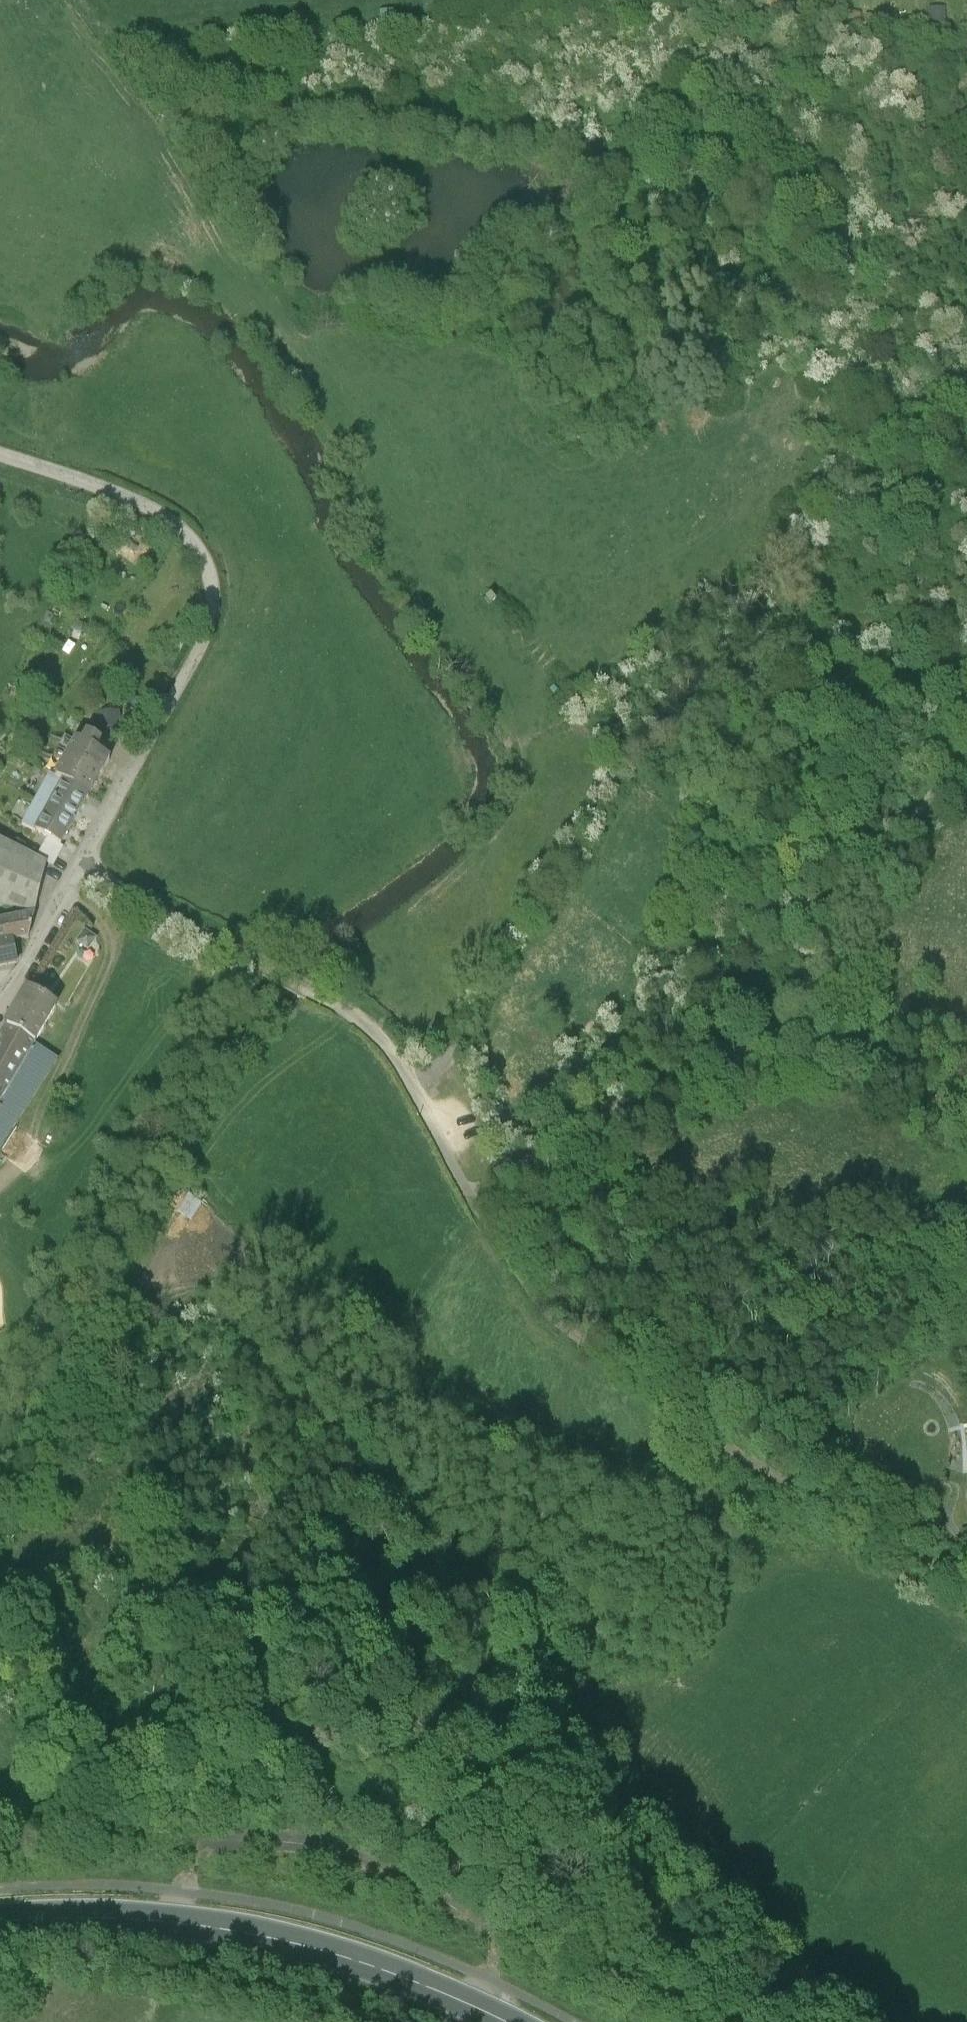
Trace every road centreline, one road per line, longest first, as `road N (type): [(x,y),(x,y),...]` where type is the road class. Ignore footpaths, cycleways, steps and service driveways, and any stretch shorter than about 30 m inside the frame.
road 1 (track): [(966,1594),(657,1397),(535,1295),(380,1034),(88,862)]
road 2 (unclassified): [(0,456),(171,518),(202,552),(213,591),(207,636),(25,972),(0,996)]
road 3 (track): [(966,754),(843,914),(810,983),(784,1012),(740,1044),(468,1186)]
road 4 (primary): [(520,2021),(331,1944),(182,1918),(0,1919)]

